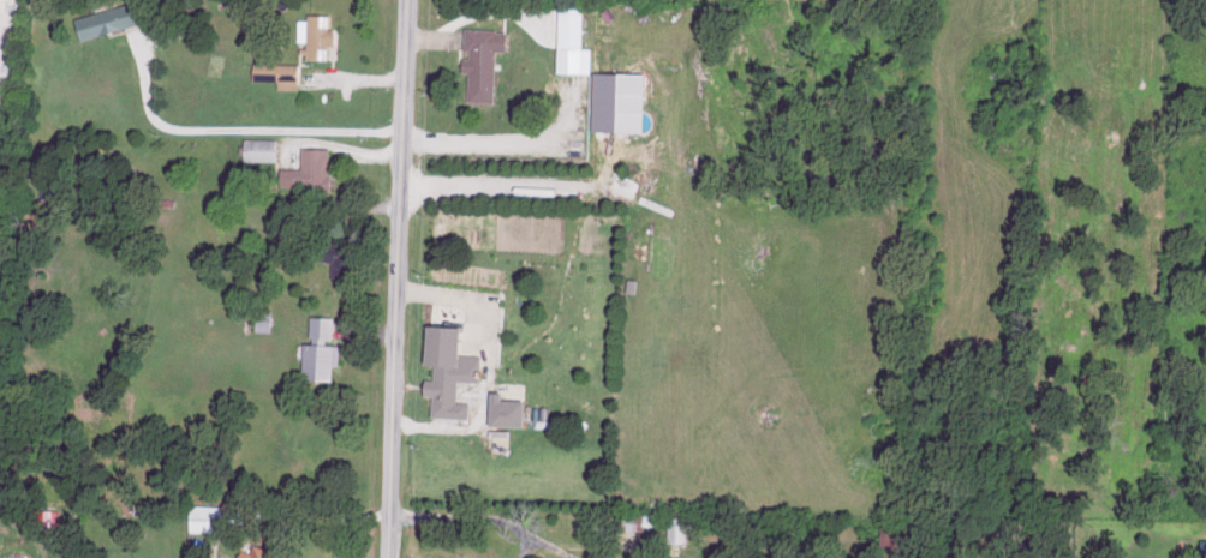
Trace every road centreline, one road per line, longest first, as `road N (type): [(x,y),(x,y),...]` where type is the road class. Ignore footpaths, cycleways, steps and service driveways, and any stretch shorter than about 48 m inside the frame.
road 1 (residential): [(391,557),(408,0)]

